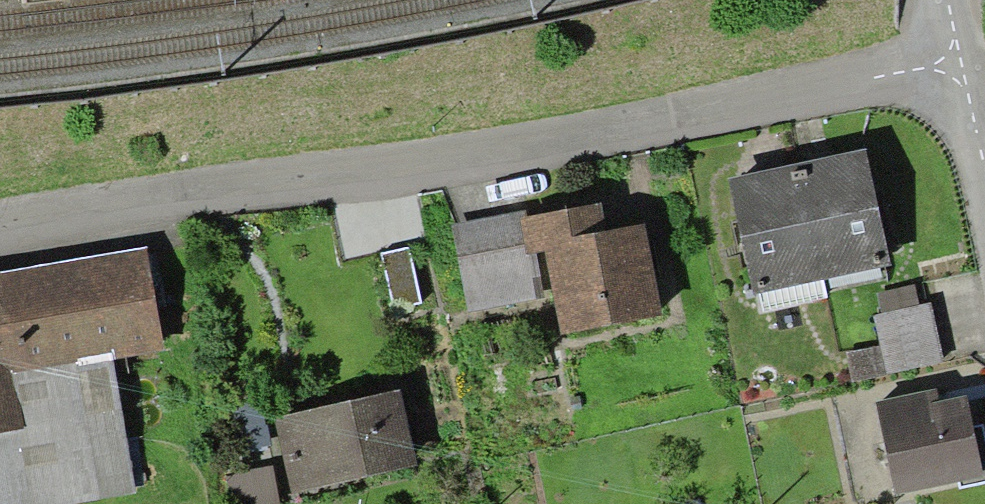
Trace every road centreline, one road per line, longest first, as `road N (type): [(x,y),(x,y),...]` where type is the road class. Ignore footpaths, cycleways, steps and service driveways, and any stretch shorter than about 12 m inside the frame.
road 1 (residential): [(957,65),(550,149),(0,227)]

